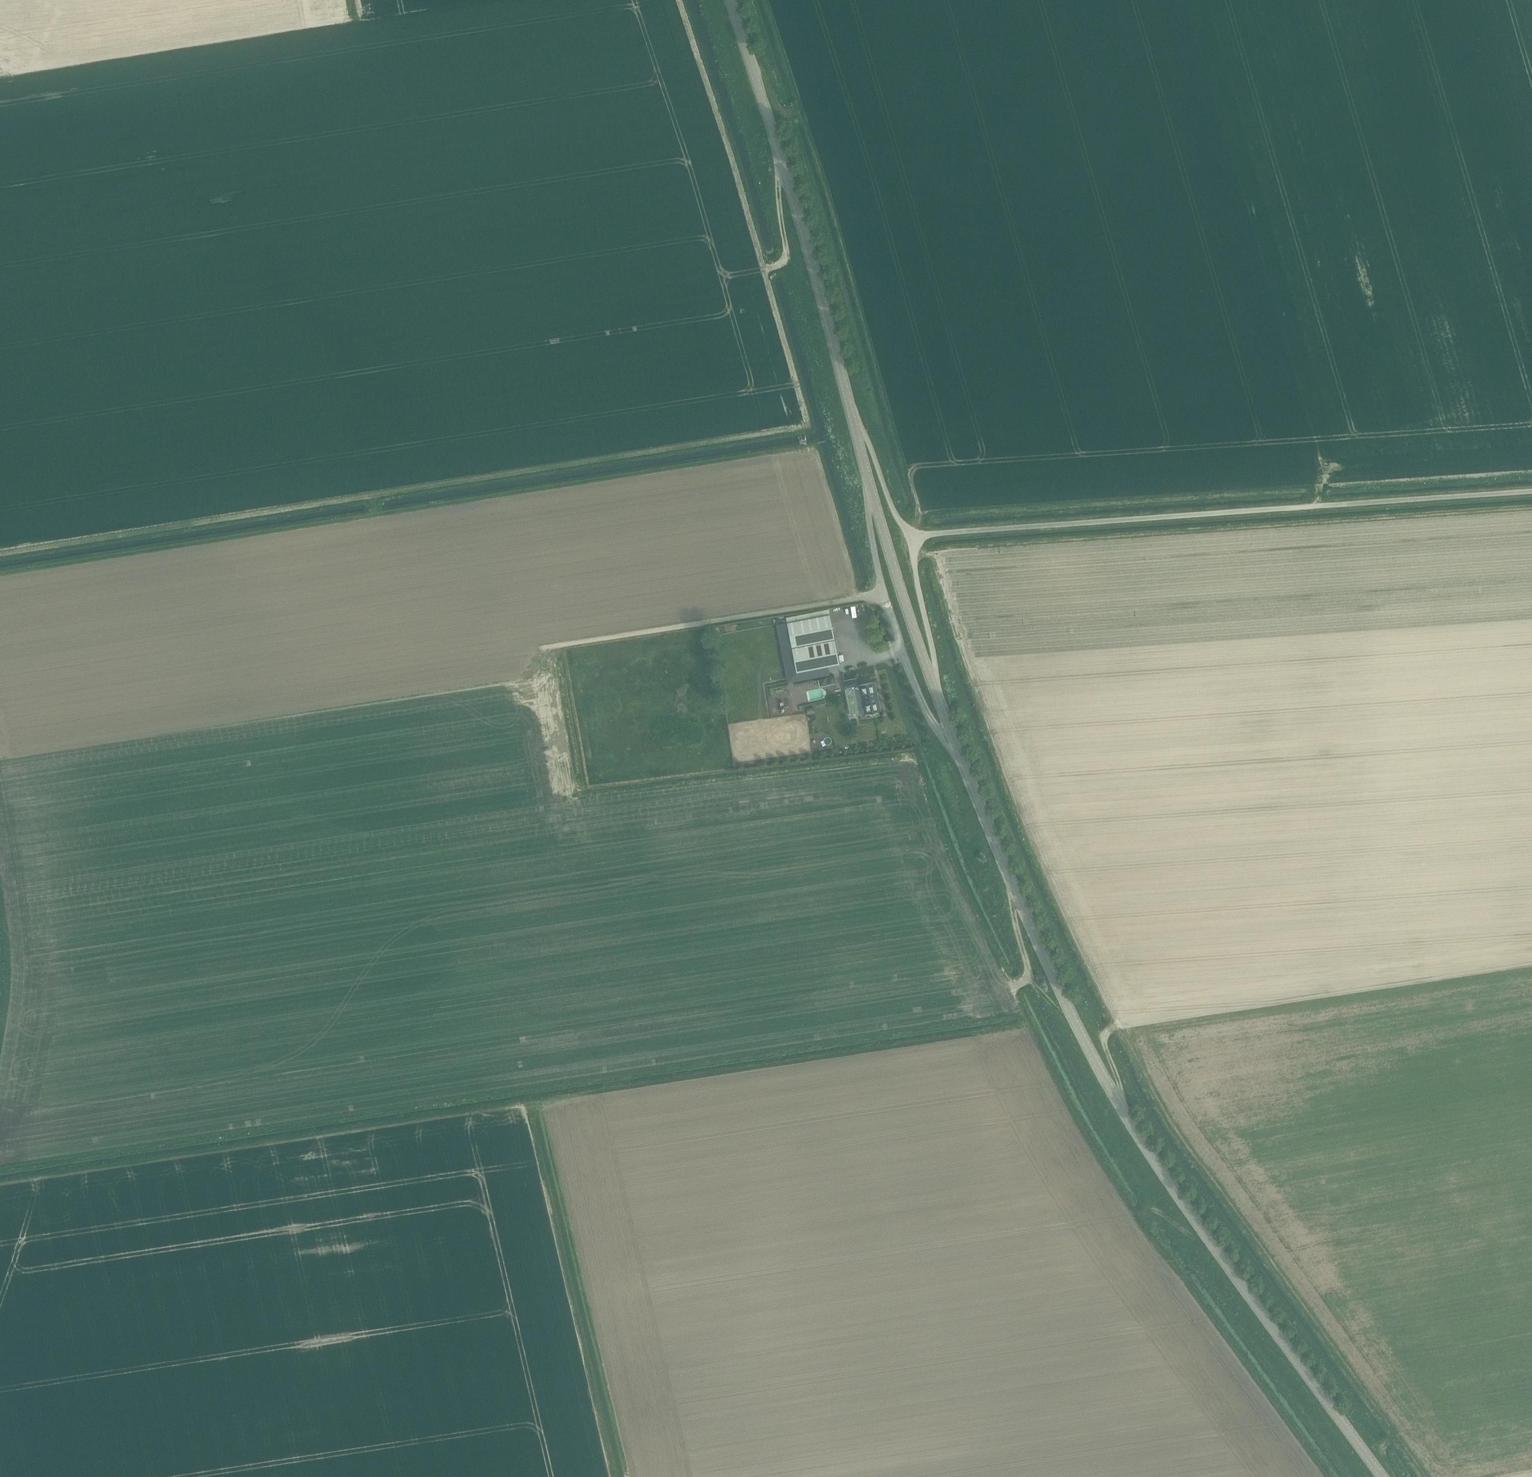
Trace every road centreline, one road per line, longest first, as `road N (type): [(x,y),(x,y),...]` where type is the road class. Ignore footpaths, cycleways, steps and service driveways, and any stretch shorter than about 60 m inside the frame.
road 1 (tertiary): [(1382,1476),(1142,1140),(1042,955),(893,567),(802,227),(730,0)]
road 2 (track): [(909,536),(1531,491)]
road 3 (track): [(807,426),(673,0)]
road 4 (track): [(882,595),(544,647)]
road 5 (track): [(939,700),(909,536),(846,393)]
road 6 (track): [(787,261),(830,391),(854,423)]
road 7 (track): [(780,158),(787,261),(760,269)]

